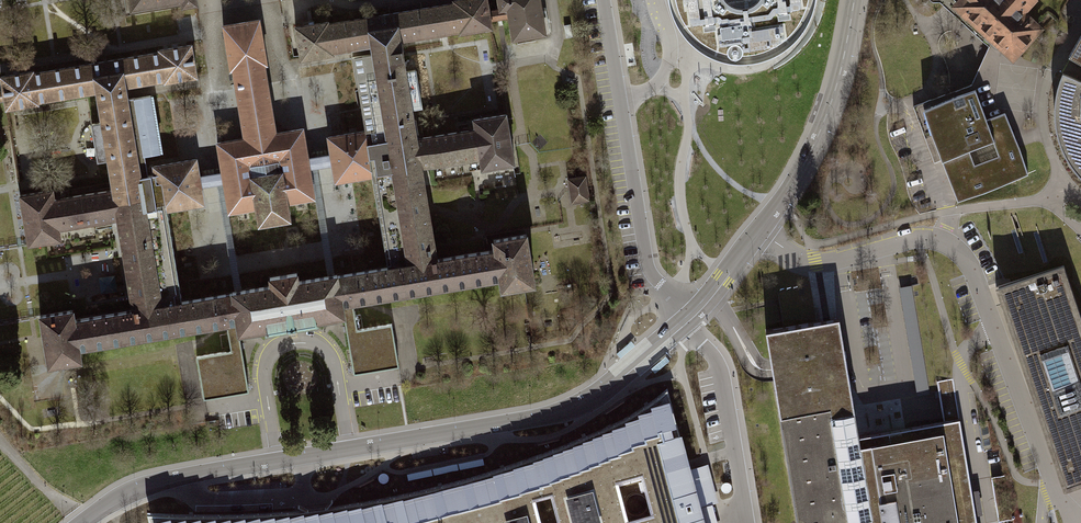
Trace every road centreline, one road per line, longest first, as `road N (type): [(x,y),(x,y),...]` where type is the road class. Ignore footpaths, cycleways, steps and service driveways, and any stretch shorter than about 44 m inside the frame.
road 1 (tertiary): [(82,522),(121,495),(164,481),(572,409),(687,319)]
road 2 (residential): [(687,319),(647,263),(605,0)]
road 3 (tertiary): [(760,232),(830,109),(854,0)]
road 4 (residential): [(760,232),(816,261),(941,239),(960,251),(978,283)]

